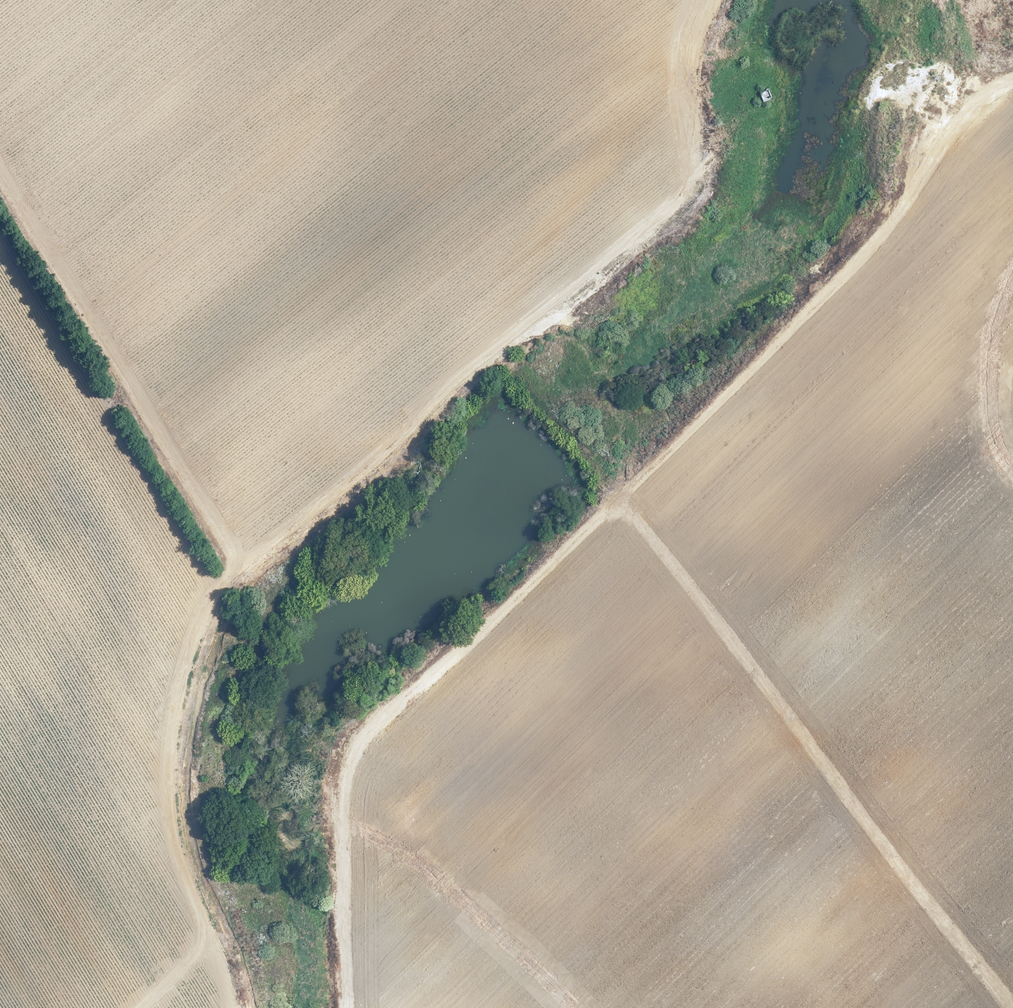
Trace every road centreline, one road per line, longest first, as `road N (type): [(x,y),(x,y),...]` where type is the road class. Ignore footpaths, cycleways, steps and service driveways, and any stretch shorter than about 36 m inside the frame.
road 1 (track): [(141,1007),(199,957),(202,927),(174,815),(175,747),(199,632),(217,593),(293,511),(671,209),(683,181),(673,83),(688,0)]
road 2 (track): [(1012,91),(972,119),(866,254),(631,514),(361,744),(350,1007)]
road 3 (track): [(1012,1007),(631,514)]
road 4 (track): [(0,177),(242,566)]

